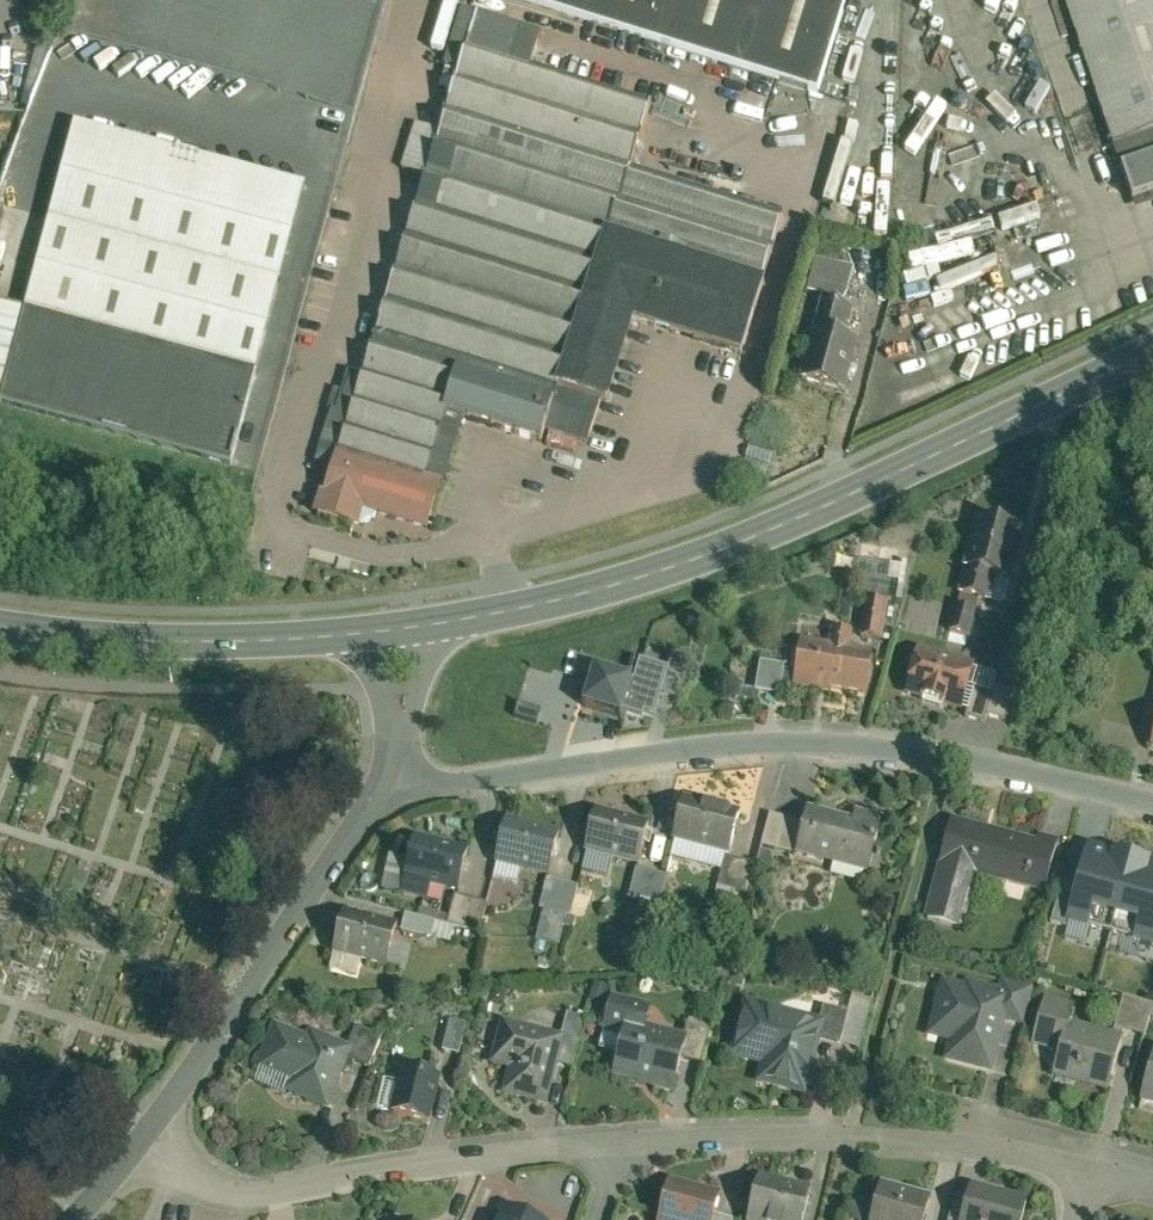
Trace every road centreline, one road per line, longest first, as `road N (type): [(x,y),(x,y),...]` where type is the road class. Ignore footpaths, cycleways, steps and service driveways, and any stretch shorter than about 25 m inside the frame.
road 1 (secondary): [(1152,351),(841,497),(680,561),(511,608),(410,625)]
road 2 (residential): [(397,773),(468,779),(758,740),(841,741),(950,752),(1152,795)]
road 3 (residential): [(625,1142),(447,1159),(277,1192),(245,1189),(206,1170),(150,1127)]
road 4 (residential): [(1088,1162),(852,1133),(625,1142)]
road 5 (residential): [(150,1127),(397,773)]
road 6 (secondary): [(410,625),(246,641),(0,626)]
road 7 (residential): [(397,773),(410,625)]
road 8 (residential): [(66,1219),(150,1127)]

